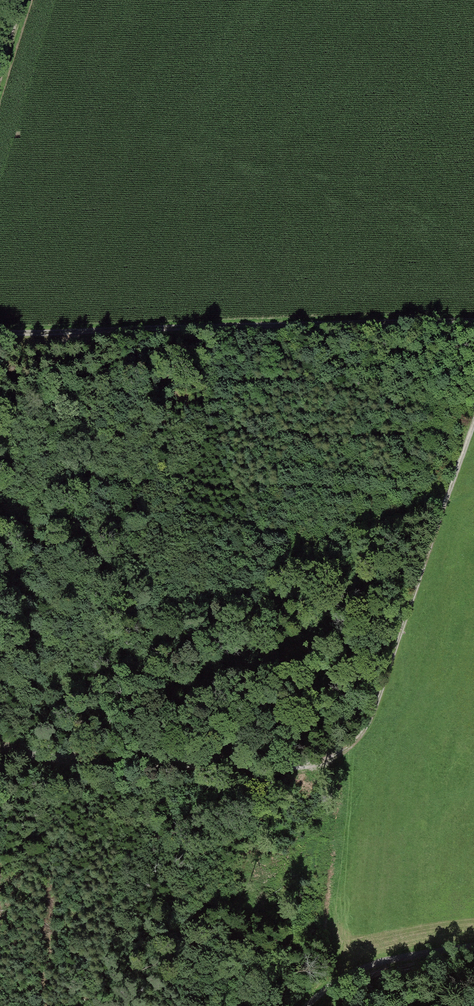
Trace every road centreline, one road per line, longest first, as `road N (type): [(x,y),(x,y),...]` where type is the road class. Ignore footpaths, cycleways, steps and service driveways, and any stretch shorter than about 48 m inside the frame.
road 1 (track): [(473,423),(375,707),(363,731),(340,750),(308,761),(186,767),(0,746)]
road 2 (track): [(473,323),(0,322)]
road 3 (track): [(316,1005),(384,973),(473,953)]

